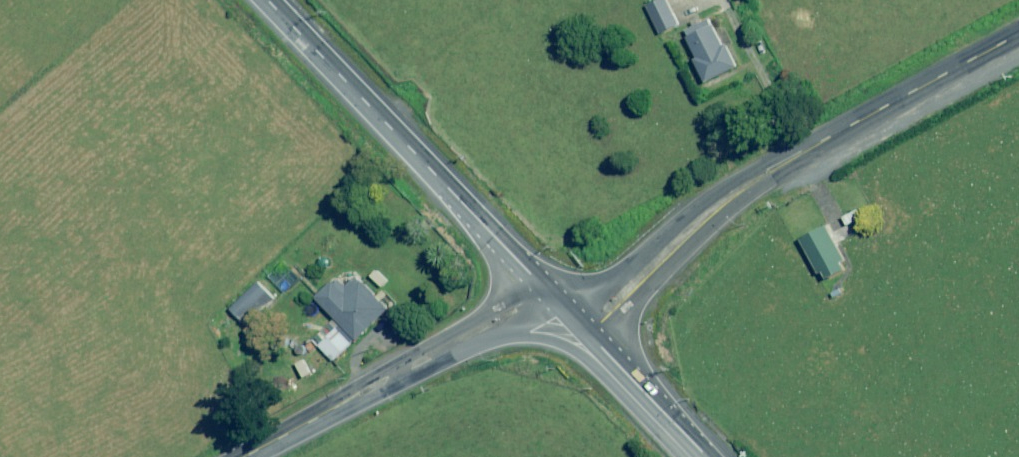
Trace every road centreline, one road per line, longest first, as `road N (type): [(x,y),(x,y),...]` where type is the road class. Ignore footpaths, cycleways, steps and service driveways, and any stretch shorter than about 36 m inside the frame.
road 1 (unclassified): [(570,311),(622,299),(735,197),(851,122),(1018,32)]
road 2 (primary): [(268,0),(570,311)]
road 3 (secondary): [(245,456),(472,335),(570,311)]
road 4 (primary): [(570,311),(708,456)]

